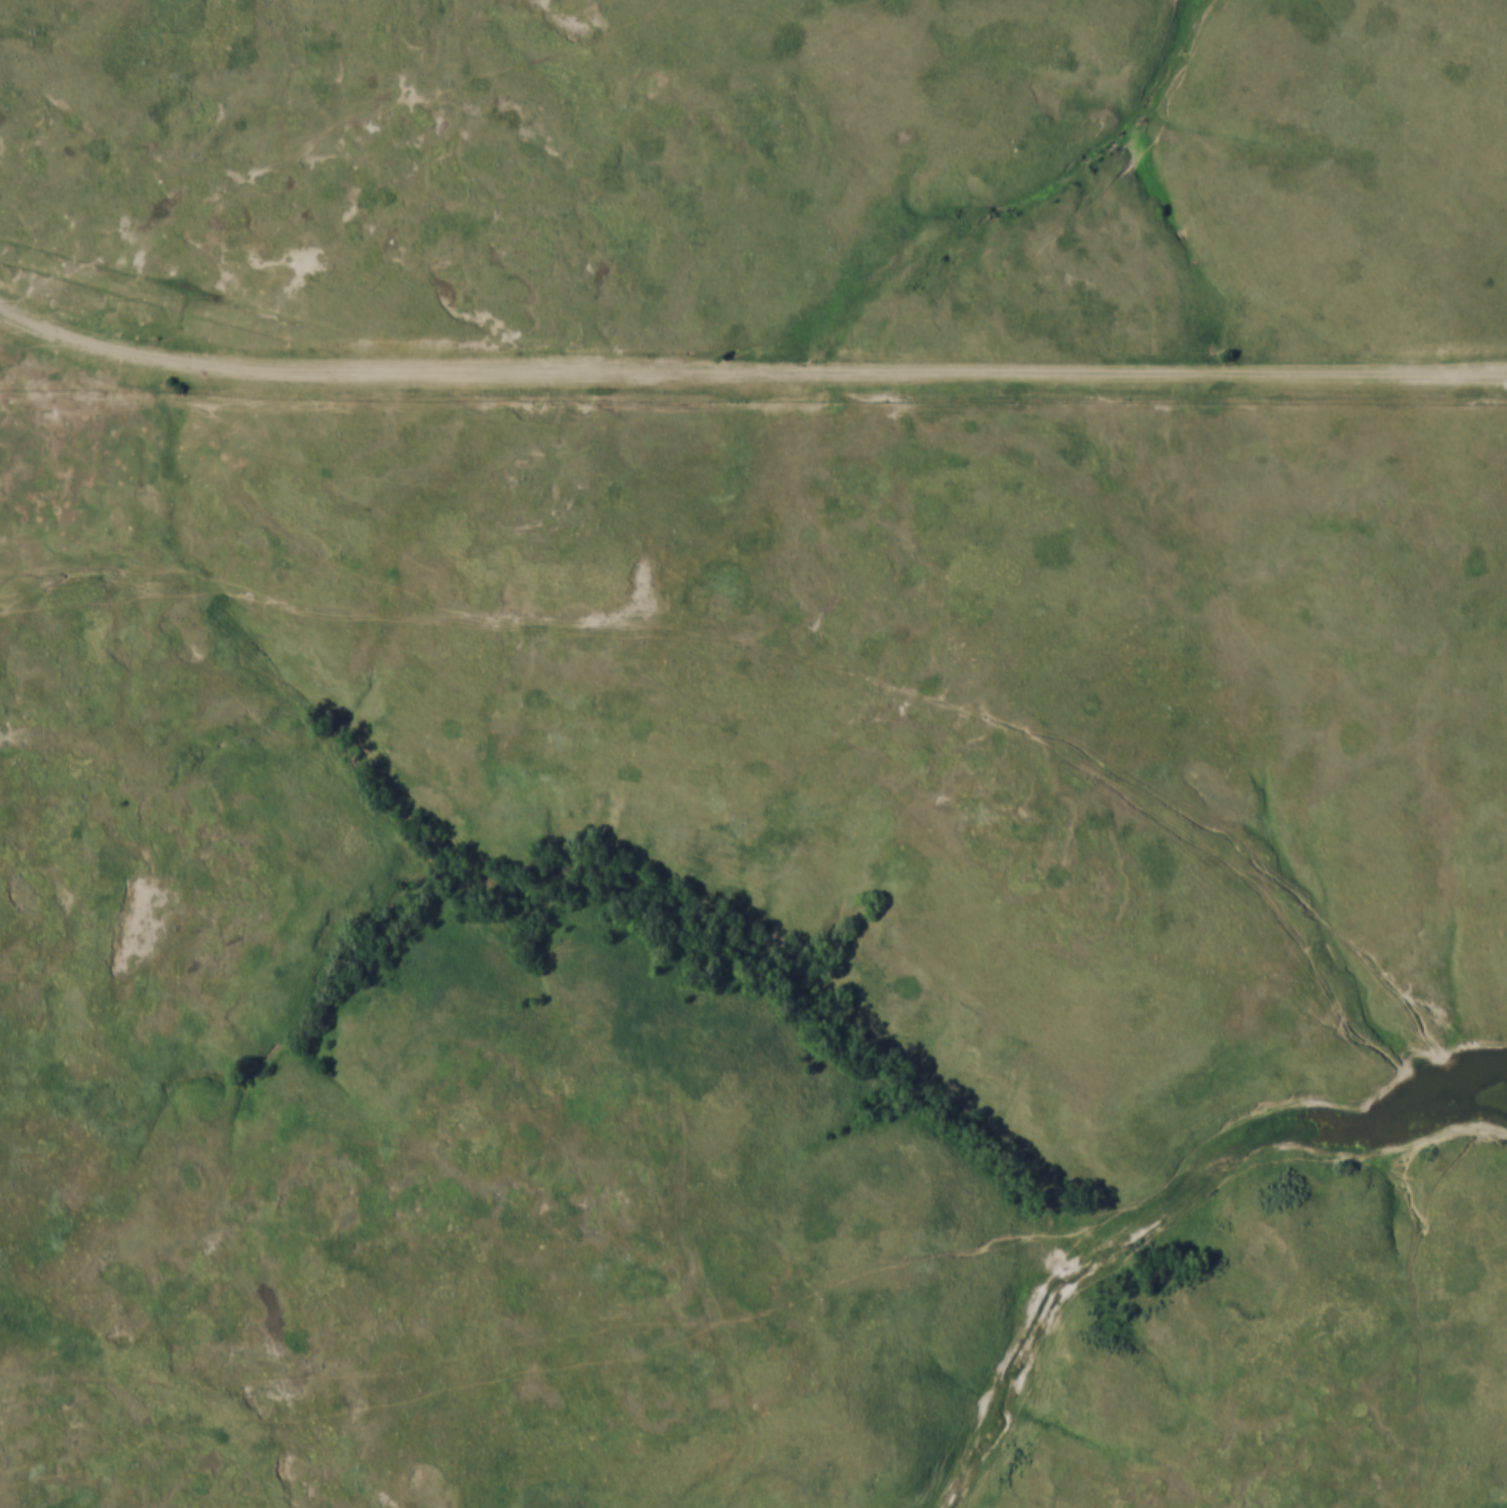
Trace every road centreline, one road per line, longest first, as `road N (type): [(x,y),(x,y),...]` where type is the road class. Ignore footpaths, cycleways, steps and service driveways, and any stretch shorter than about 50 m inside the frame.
road 1 (track): [(1506,373),(291,368),(113,349),(0,309)]

